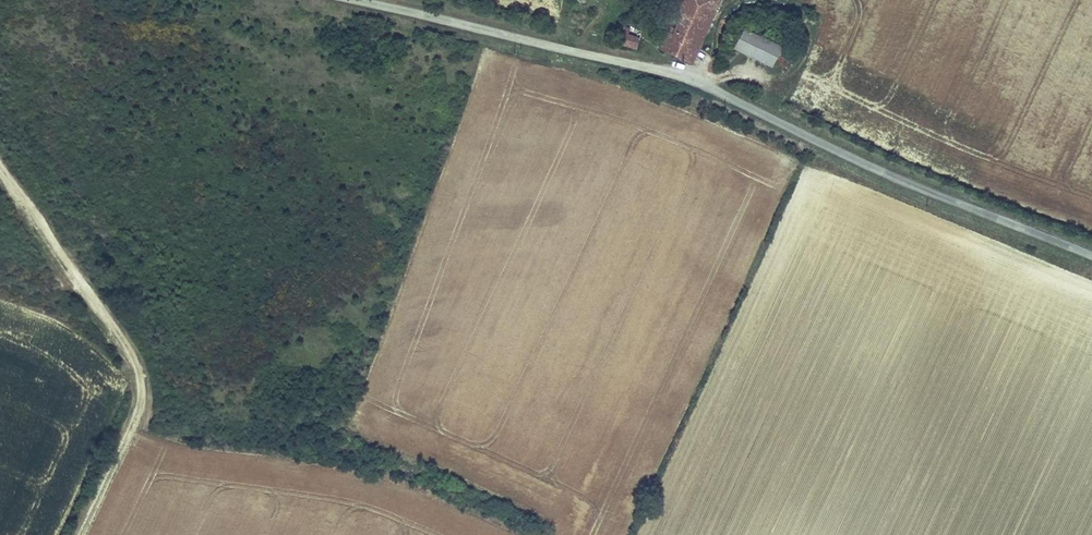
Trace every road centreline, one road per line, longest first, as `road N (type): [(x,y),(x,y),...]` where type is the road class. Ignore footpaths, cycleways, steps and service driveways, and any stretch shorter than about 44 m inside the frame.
road 1 (unclassified): [(1091,252),(857,155),(692,76),(369,0)]
road 2 (track): [(81,534),(145,395),(129,348),(53,262),(0,157)]

